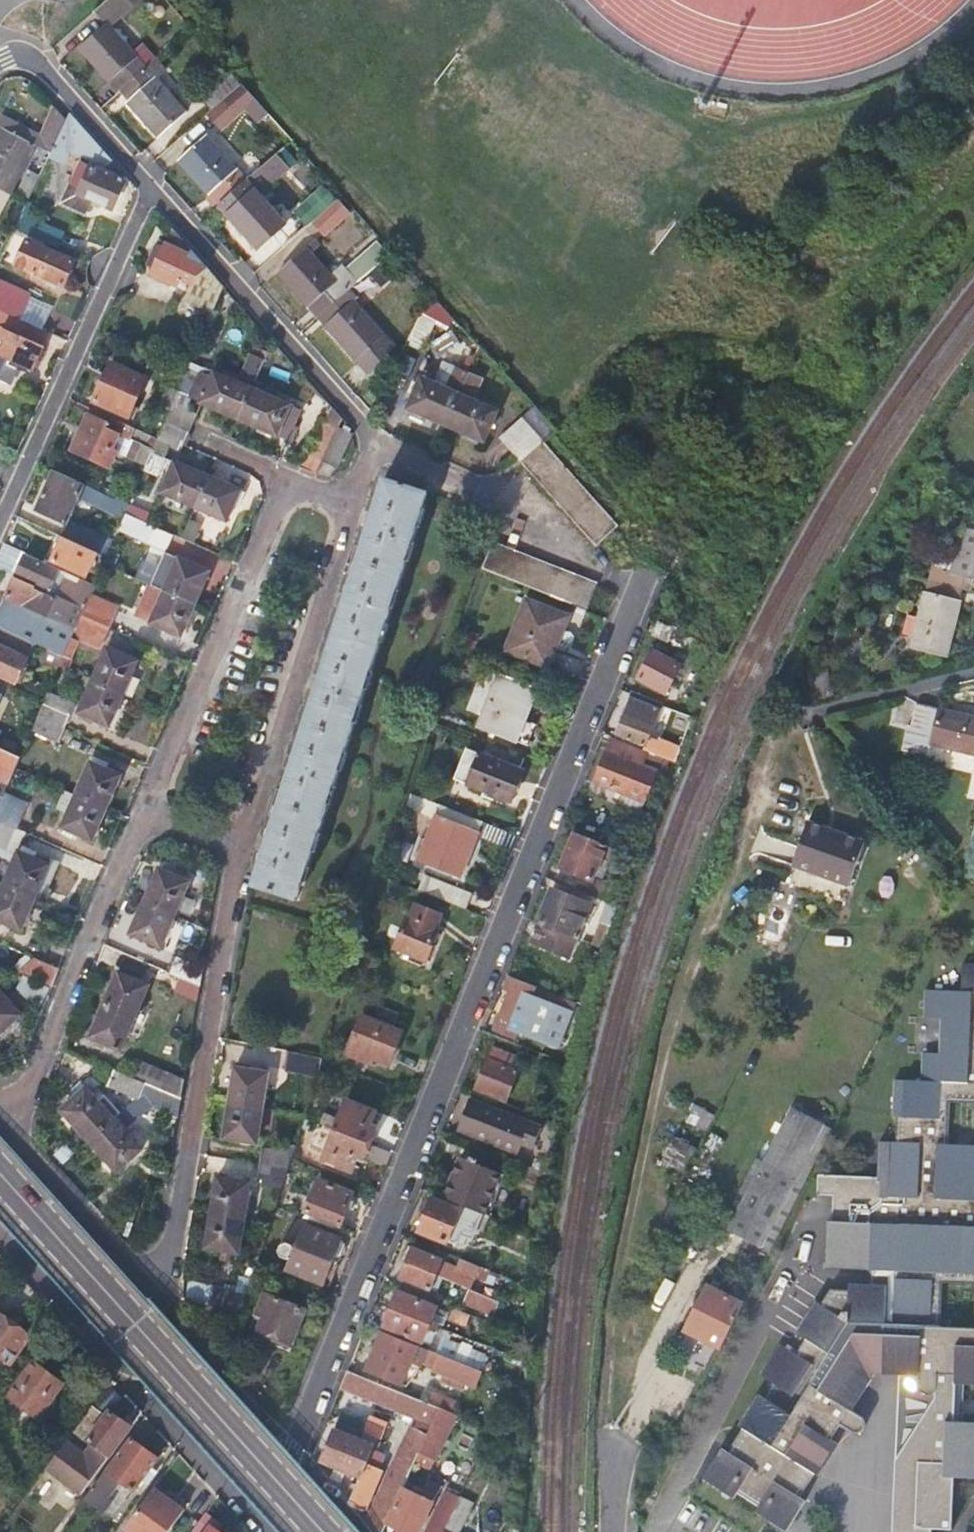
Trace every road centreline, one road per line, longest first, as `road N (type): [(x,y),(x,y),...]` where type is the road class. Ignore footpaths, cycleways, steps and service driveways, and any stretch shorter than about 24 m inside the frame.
road 1 (residential): [(283,1456),(638,587)]
road 2 (primary): [(320,1531),(0,1174)]
road 3 (residential): [(142,1287),(172,1252),(235,852)]
road 4 (residential): [(0,1240),(108,1358),(145,1374),(288,1531)]
road 5 (residential): [(153,186),(0,527)]
road 6 (residential): [(288,479),(145,814)]
road 7 (residential): [(235,852),(354,509)]
road 8 (residential): [(145,814),(85,935),(9,1136)]
road 9 (residential): [(153,186),(379,443)]
road 10 (residential): [(379,443),(463,478),(608,574)]
road 11 (residential): [(283,1456),(175,1338),(142,1287)]
road 12 (residential): [(0,60),(37,64),(153,186)]
road 13 (residential): [(142,1287),(9,1136)]

